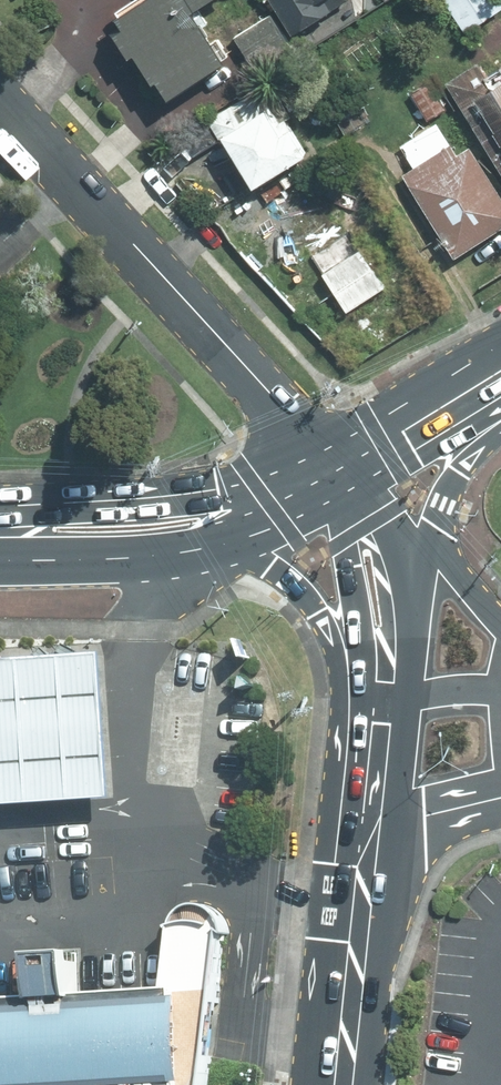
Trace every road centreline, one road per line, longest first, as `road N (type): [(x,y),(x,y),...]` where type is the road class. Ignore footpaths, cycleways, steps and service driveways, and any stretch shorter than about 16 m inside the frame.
road 1 (residential): [(337,469),(0,103)]
road 2 (secondary): [(0,522),(337,469)]
road 3 (secondary): [(368,830),(342,1084)]
road 4 (secondary): [(233,535),(170,554),(60,555),(0,545)]
road 5 (secondary): [(484,384),(413,561)]
road 6 (secondary): [(369,654),(337,469)]
road 7 (secondary): [(369,654),(233,535)]
road 8 (secondary): [(484,384),(337,469)]
road 9 (secondary): [(413,561),(381,697)]
road 10 (residential): [(500,796),(368,830)]
road 11 (secondary): [(381,697),(368,830)]
road 12 (secondary): [(337,469),(233,535)]
road 13 (residential): [(381,697),(500,691)]

